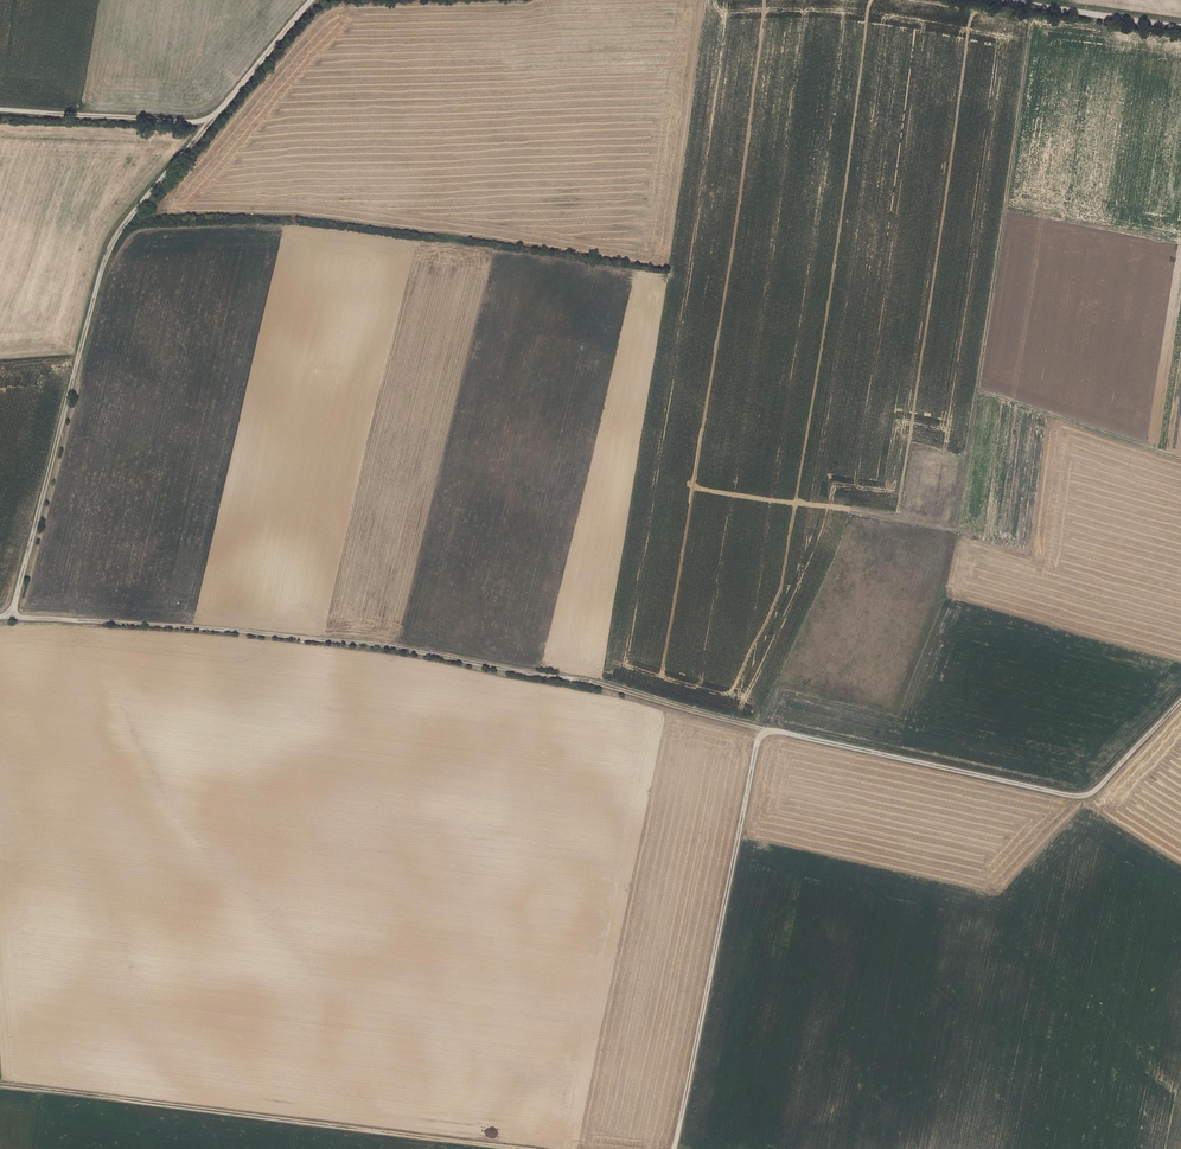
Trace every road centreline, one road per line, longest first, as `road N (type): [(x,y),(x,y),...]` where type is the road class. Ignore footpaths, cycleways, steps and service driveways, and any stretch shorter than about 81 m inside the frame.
road 1 (track): [(10,617),(378,644),(592,681),(767,730)]
road 2 (track): [(214,117),(131,215),(105,261),(10,617)]
road 3 (track): [(0,1084),(518,1148)]
road 4 (track): [(767,730),(1086,796),(1180,700)]
road 5 (track): [(674,1148),(757,747),(767,730)]
road 6 (track): [(214,117),(0,110)]
road 7 (track): [(1180,458),(986,393)]
road 8 (track): [(1180,27),(1011,0)]
road 9 (track): [(312,0),(214,117)]

